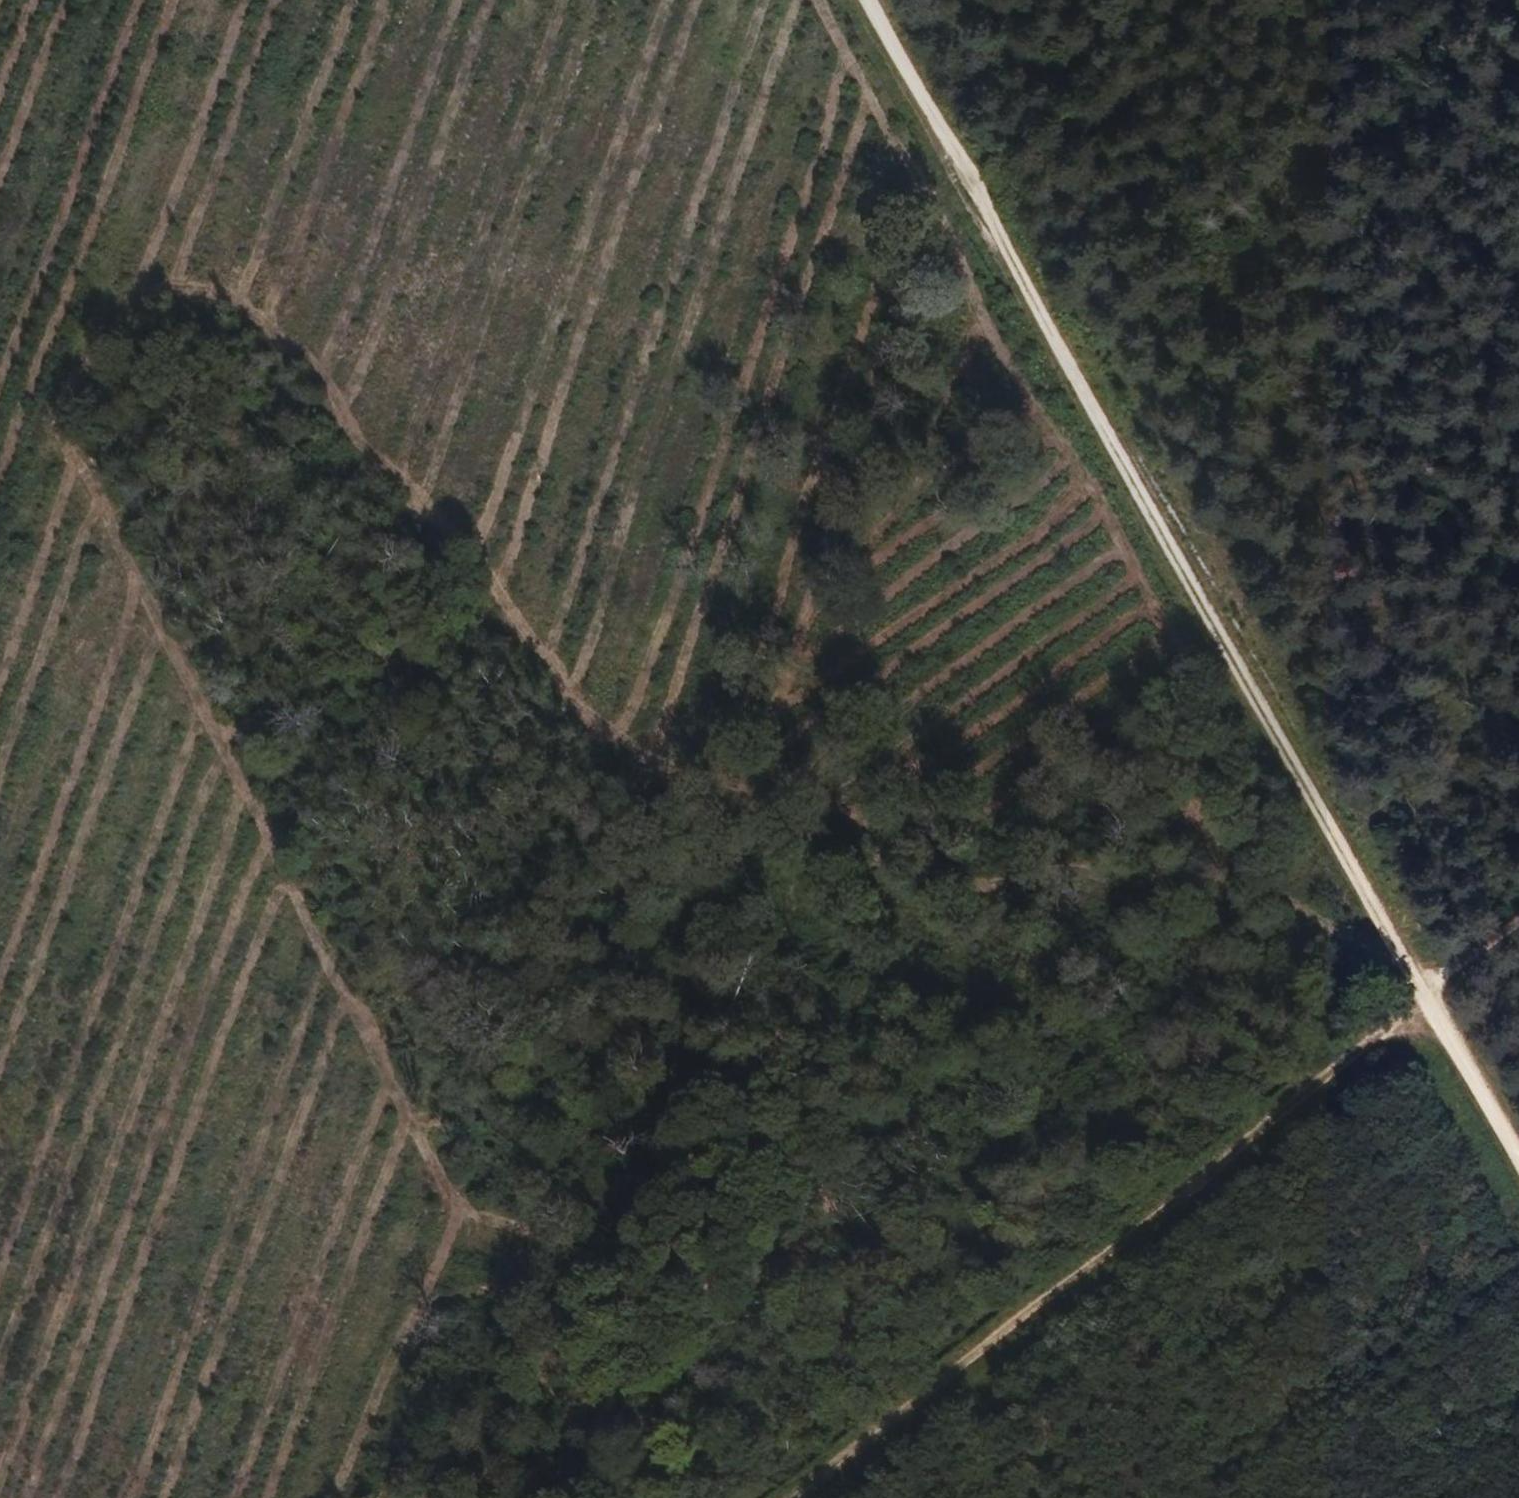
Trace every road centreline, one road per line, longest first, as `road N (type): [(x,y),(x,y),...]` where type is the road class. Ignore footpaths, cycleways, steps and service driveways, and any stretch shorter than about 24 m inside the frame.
road 1 (track): [(875,0),(1430,1003)]
road 2 (track): [(1430,1003),(1518,1161)]

